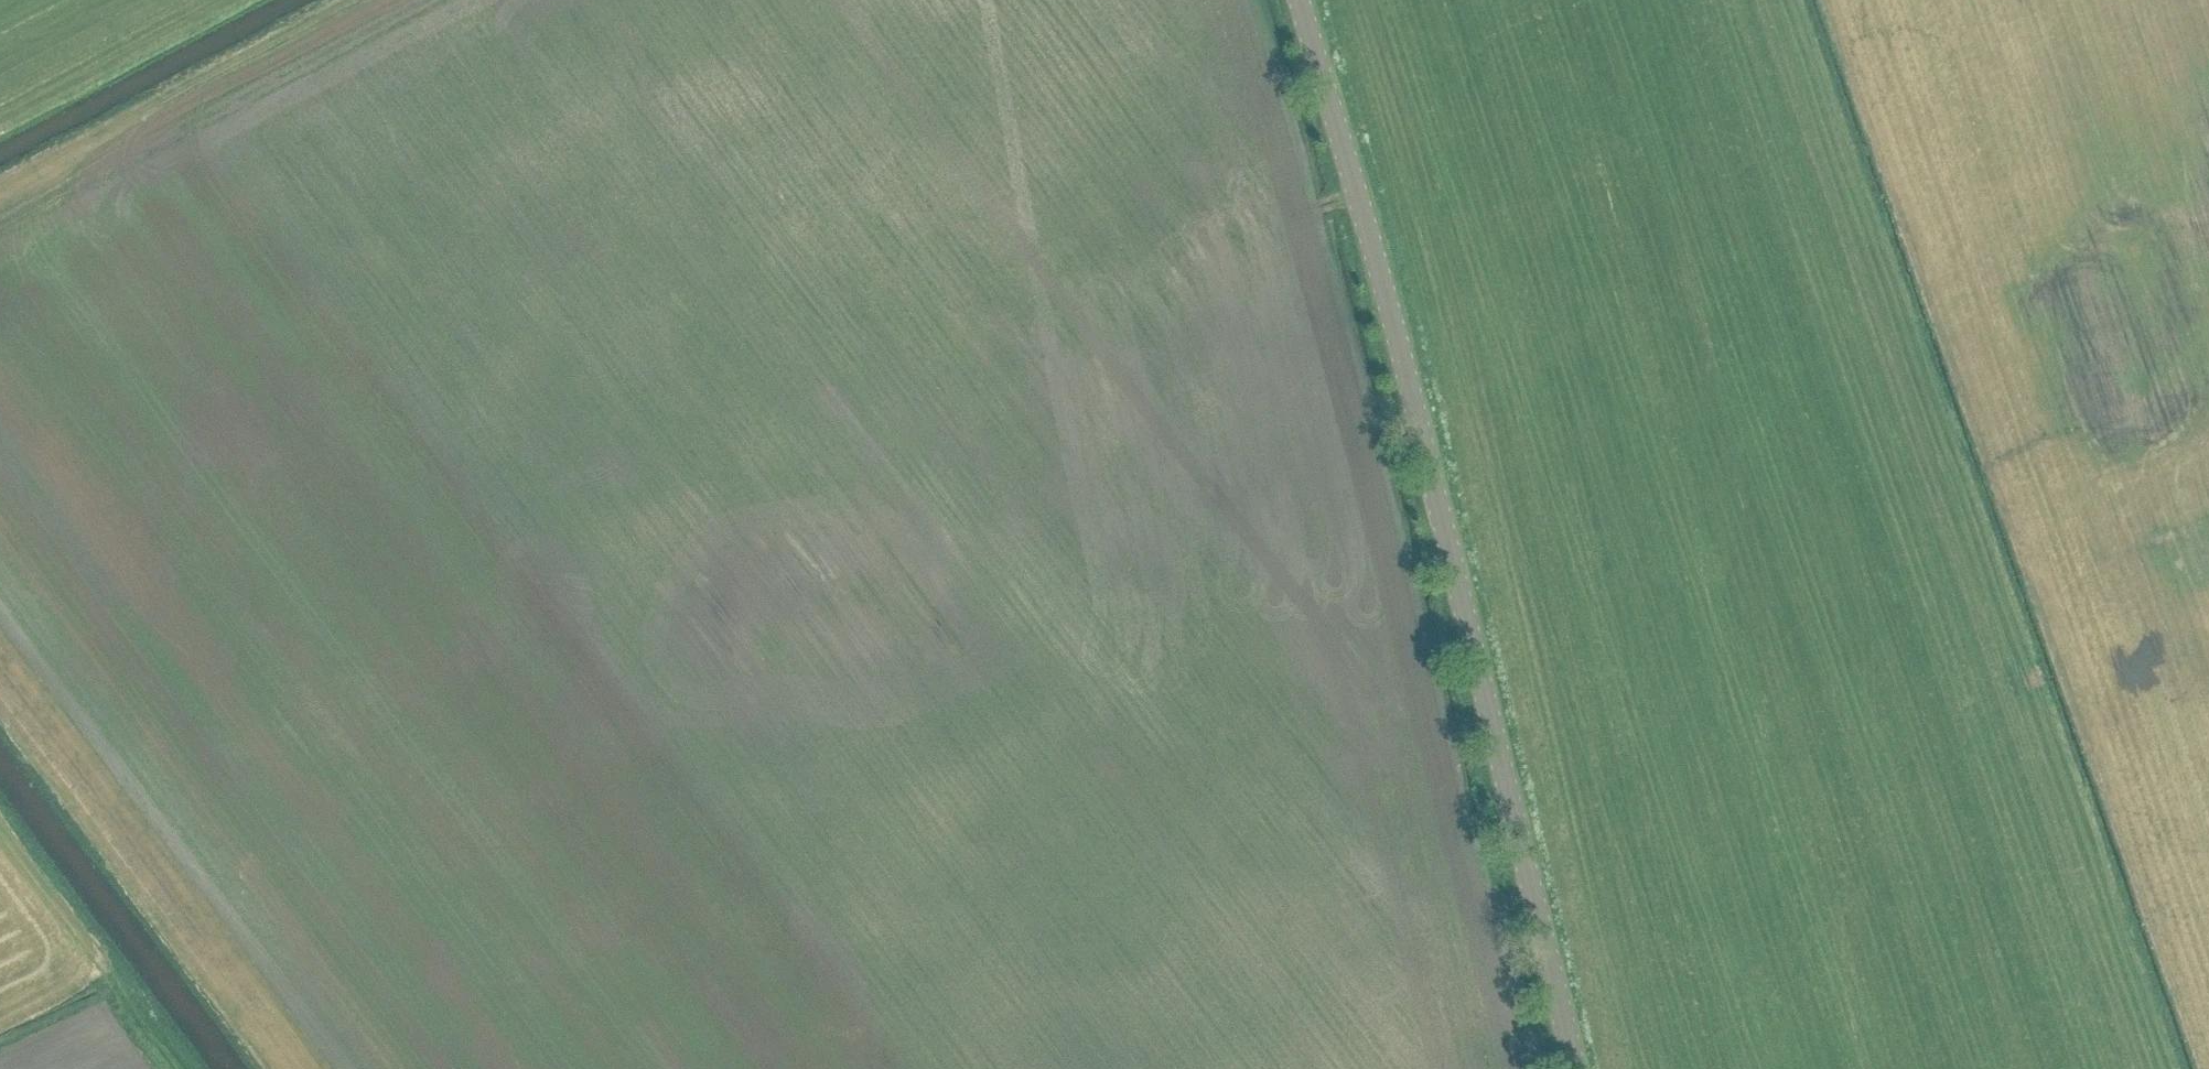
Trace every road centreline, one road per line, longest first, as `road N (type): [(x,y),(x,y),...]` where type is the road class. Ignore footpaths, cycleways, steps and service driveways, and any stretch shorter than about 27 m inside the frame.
road 1 (unclassified): [(1569,1068),(1371,267),(1293,0)]

